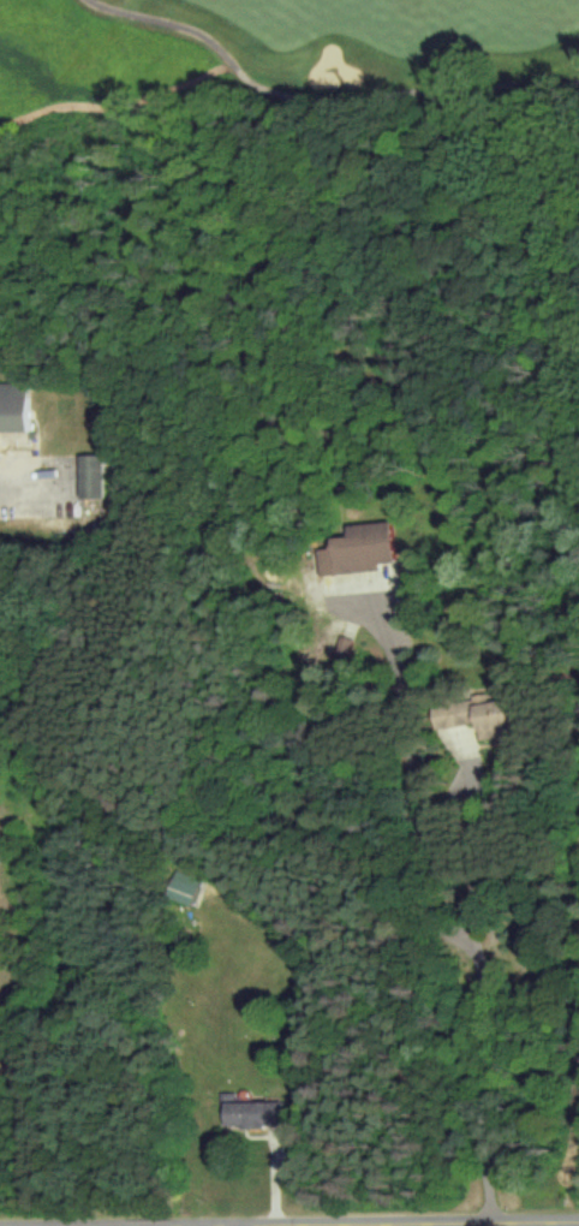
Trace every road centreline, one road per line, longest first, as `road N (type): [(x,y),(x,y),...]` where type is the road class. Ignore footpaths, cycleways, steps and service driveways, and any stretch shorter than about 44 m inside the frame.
road 1 (residential): [(76,1225),(578,1224)]

